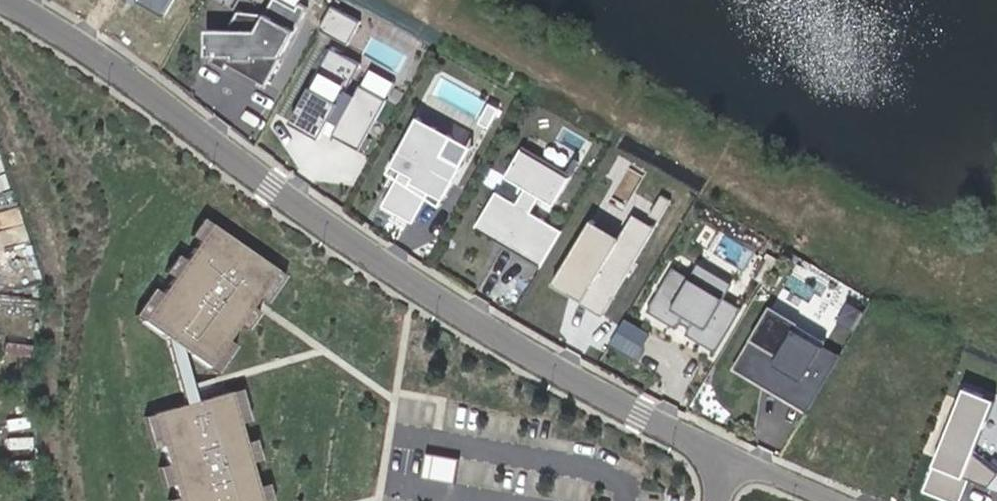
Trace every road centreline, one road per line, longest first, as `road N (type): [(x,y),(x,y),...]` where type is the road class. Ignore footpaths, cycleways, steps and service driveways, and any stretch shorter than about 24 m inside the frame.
road 1 (residential): [(723,453),(455,312),(5,0)]
road 2 (residential): [(834,500),(723,453)]

